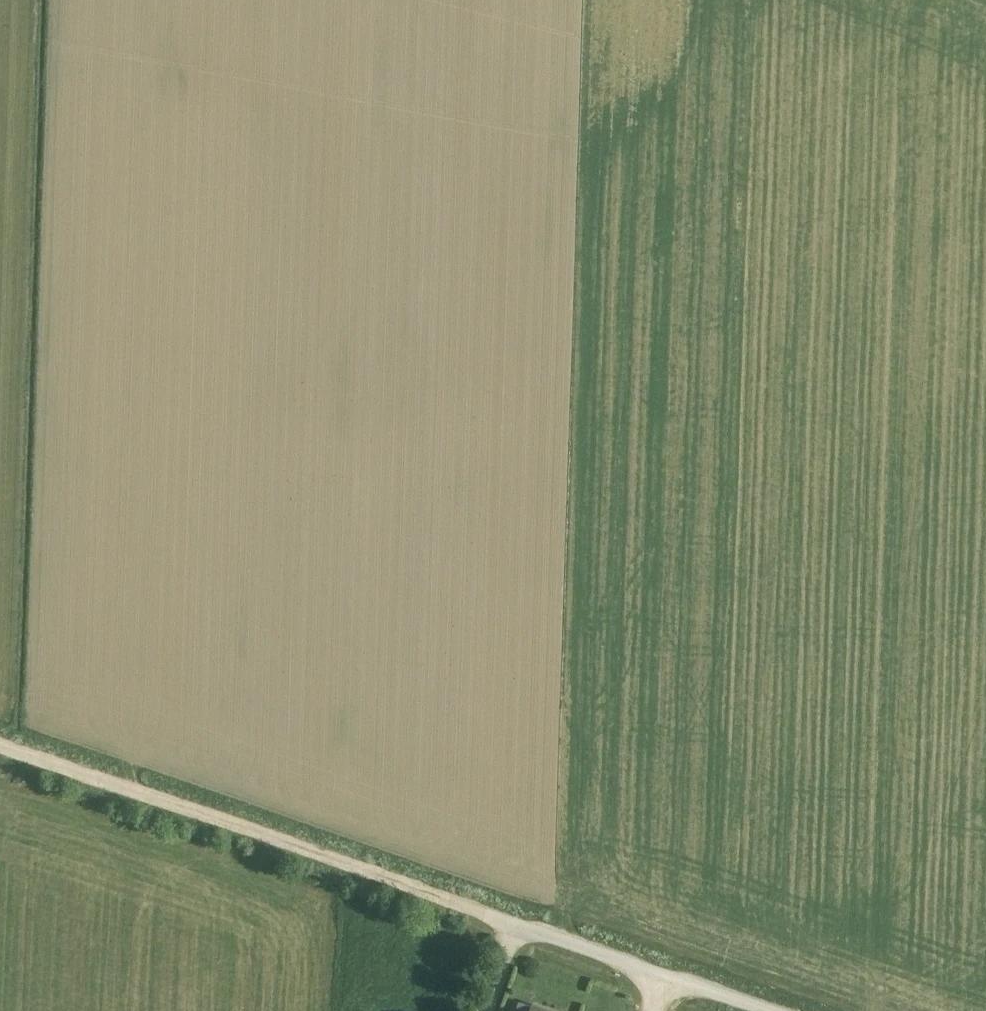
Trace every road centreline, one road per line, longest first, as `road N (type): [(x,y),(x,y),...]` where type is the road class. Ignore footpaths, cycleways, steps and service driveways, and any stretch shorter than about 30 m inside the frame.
road 1 (track): [(0,743),(538,916)]
road 2 (unclassified): [(538,916),(805,1010)]

